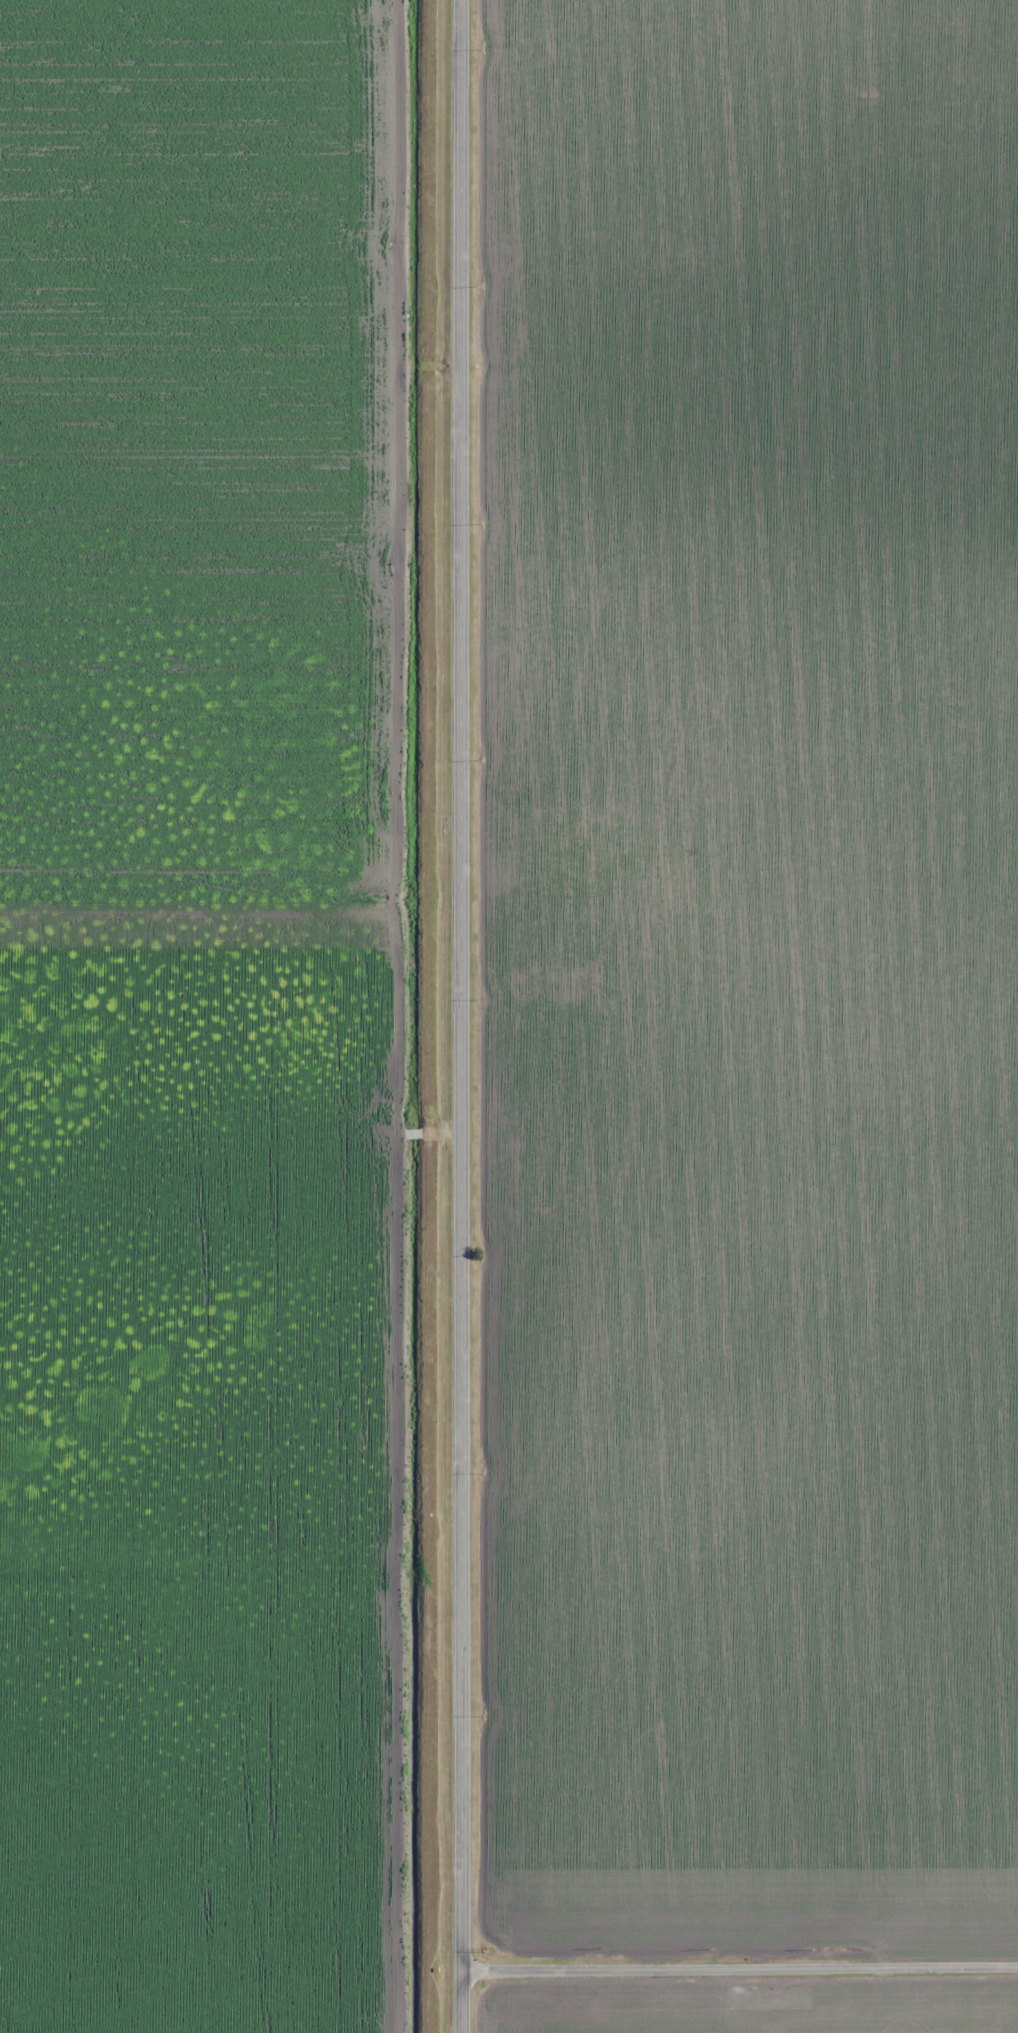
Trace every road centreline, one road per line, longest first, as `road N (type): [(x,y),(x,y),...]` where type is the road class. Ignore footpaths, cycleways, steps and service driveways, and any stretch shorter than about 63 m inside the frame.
road 1 (tertiary): [(464,0),(462,2032)]
road 2 (residential): [(462,1960),(1017,1960)]

